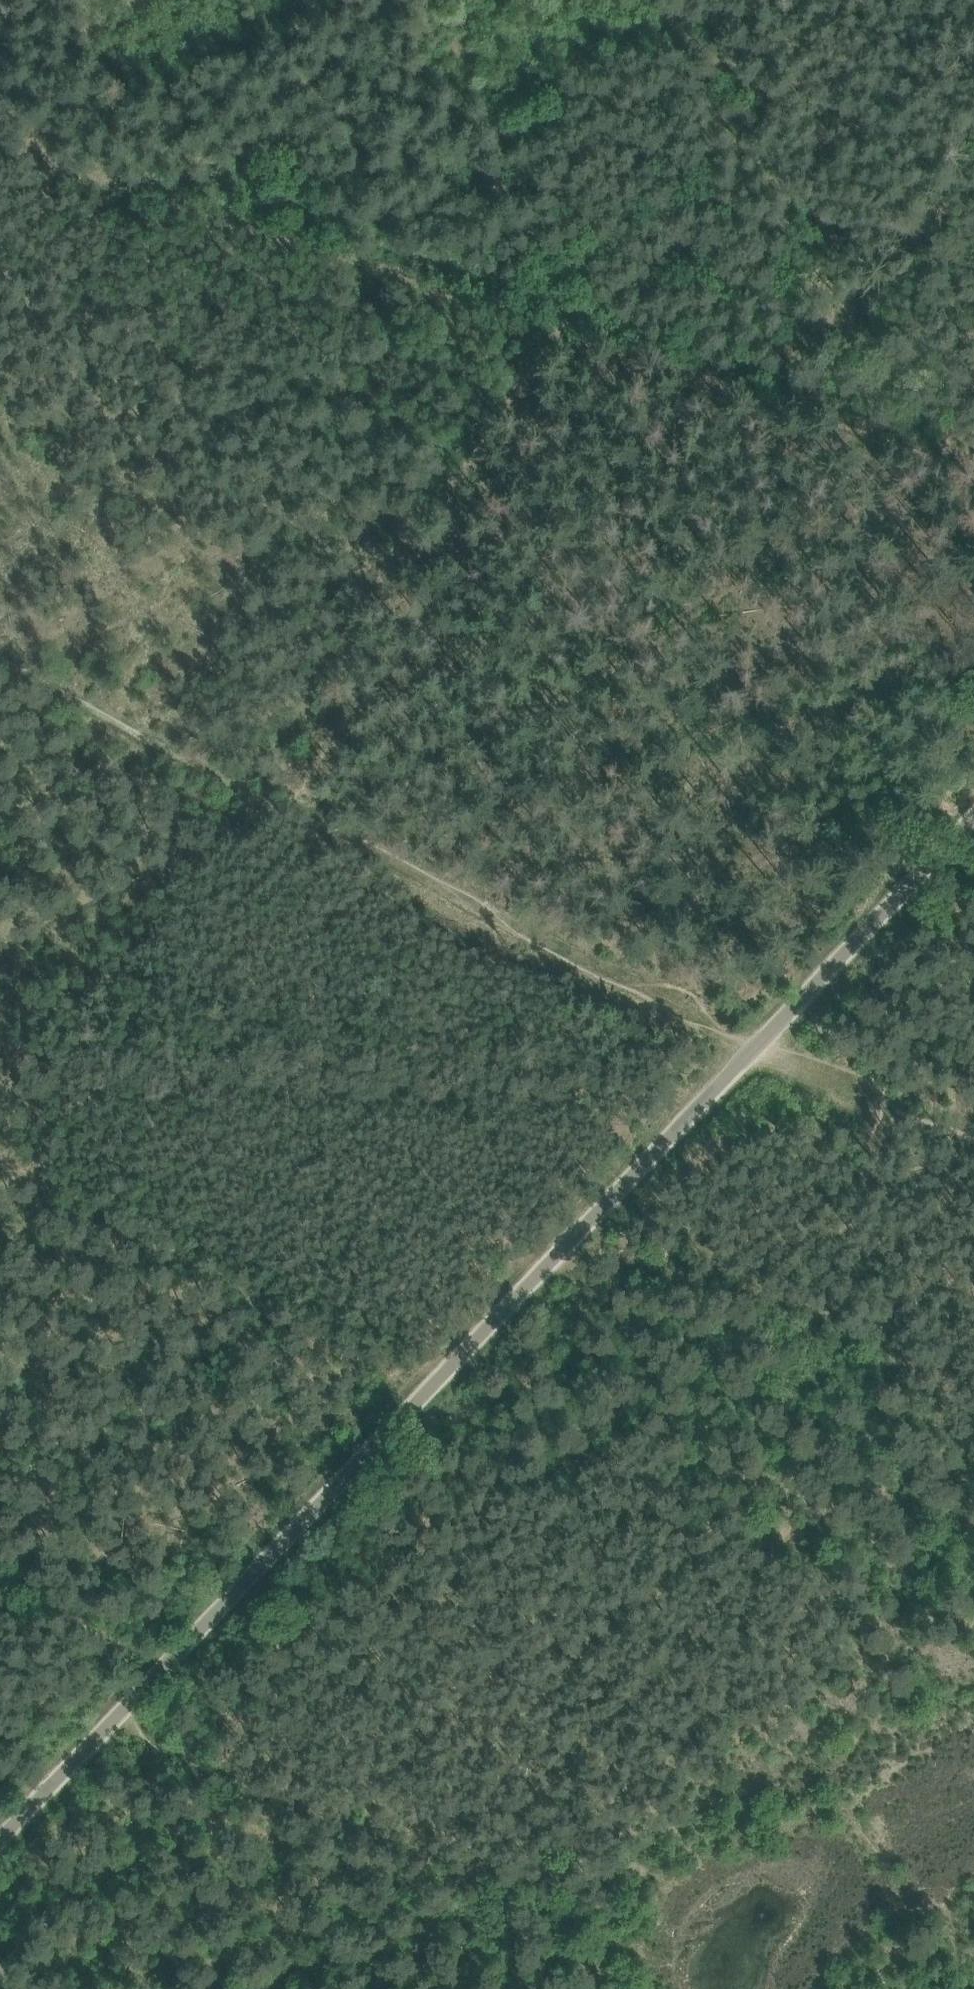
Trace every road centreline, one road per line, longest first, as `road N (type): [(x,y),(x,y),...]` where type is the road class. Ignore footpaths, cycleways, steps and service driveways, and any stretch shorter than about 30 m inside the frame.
road 1 (unclassified): [(0,1834),(973,809)]

